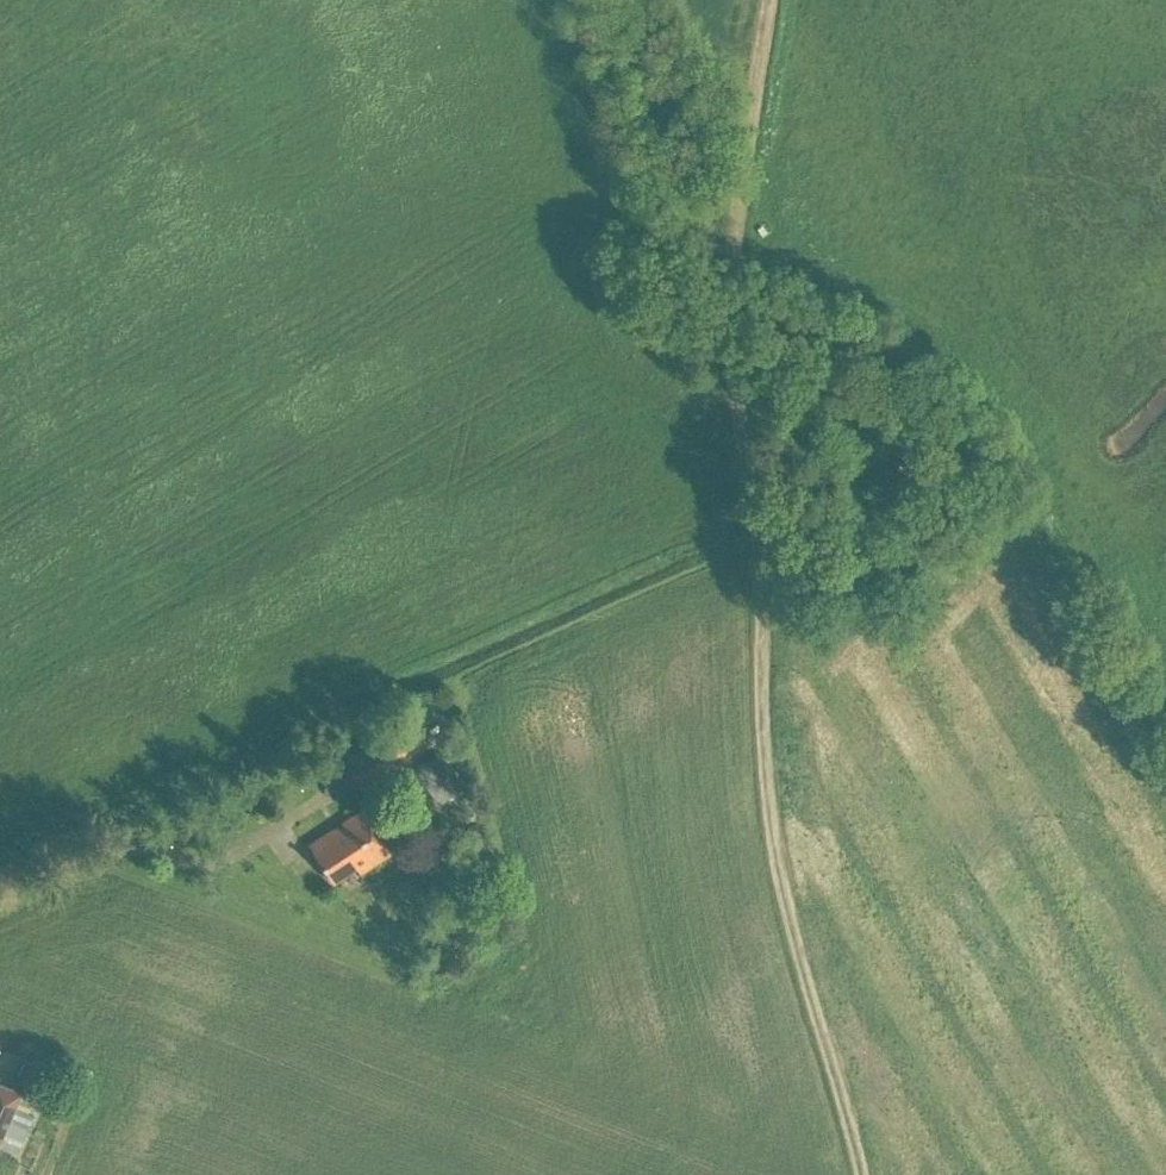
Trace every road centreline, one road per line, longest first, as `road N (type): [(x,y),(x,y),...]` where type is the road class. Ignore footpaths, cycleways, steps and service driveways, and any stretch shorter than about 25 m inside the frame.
road 1 (track): [(862,1174),(802,975),(768,815),(759,529),(730,342),(732,248),(768,0)]

